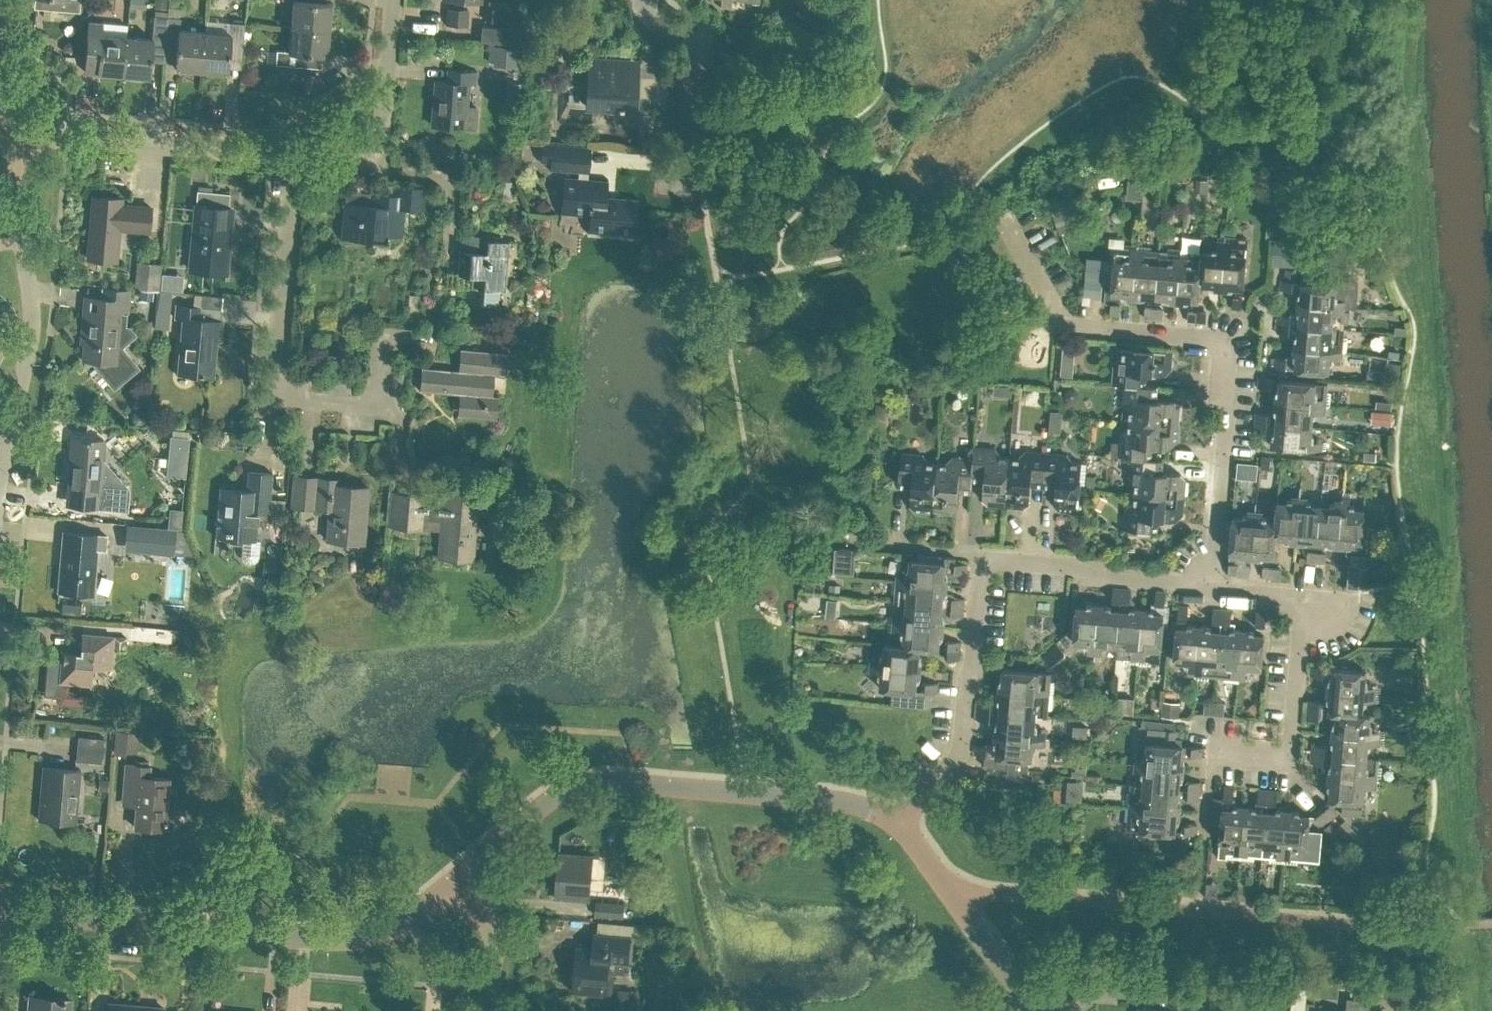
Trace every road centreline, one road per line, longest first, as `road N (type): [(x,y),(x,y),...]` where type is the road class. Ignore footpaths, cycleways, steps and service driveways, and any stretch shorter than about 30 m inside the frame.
road 1 (unclassified): [(896,823),(841,800),(582,781),(455,876)]
road 2 (unclassified): [(455,876),(379,933),(346,939),(0,909)]
road 3 (residential): [(1029,322),(1219,343),(1228,371),(1214,585)]
road 4 (residential): [(390,331),(374,395),(361,403),(275,396),(292,159)]
road 5 (residential): [(0,478),(34,324),(13,198),(22,142)]
road 6 (residential): [(1304,596),(1286,762),(1215,755),(1210,819)]
road 7 (residential): [(982,556),(959,751),(896,823)]
road 8 (residential): [(292,159),(22,142)]
road 9 (residential): [(292,159),(354,161),(372,151),(382,129),(393,0)]
road 10 (residential): [(1214,585),(982,556)]
road 11 (unclassified): [(1033,1010),(896,823)]
road 12 (residential): [(670,182),(686,151),(700,43),(661,28),(639,0)]
road 13 (residential): [(493,1010),(491,925),(455,876)]

